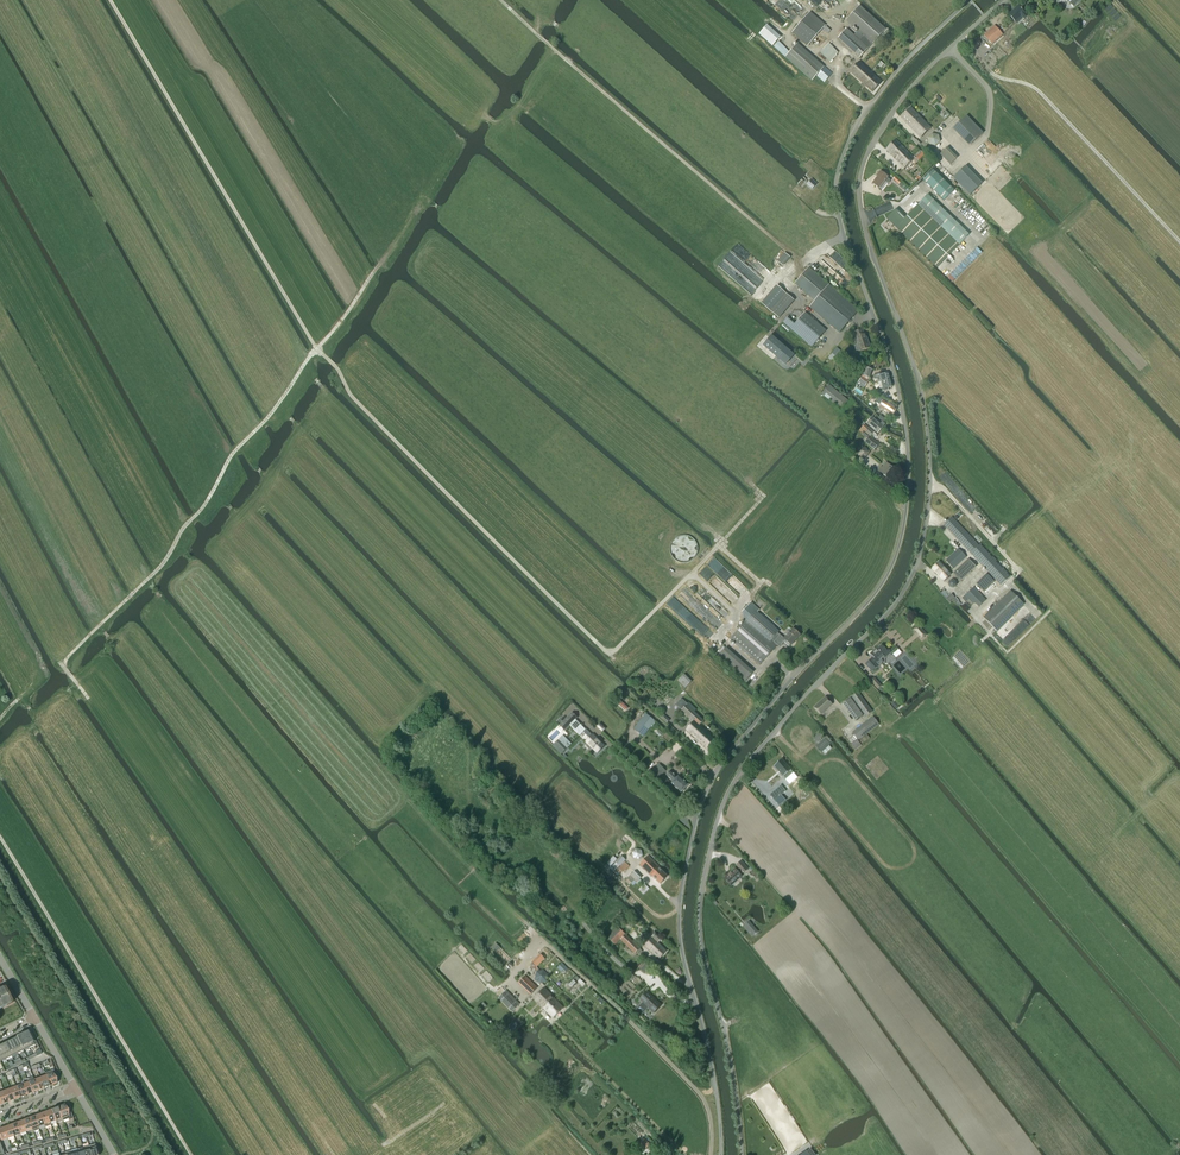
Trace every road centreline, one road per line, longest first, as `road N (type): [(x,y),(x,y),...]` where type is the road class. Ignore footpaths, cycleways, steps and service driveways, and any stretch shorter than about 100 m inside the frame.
road 1 (unclassified): [(743,1154),(727,1041),(700,937),(718,818),(740,773),(901,595),(929,500),(920,385),(864,223),(860,178),(899,103),(1003,0)]
road 2 (unclassified): [(721,1154),(712,1068),(679,935),(686,863),(716,771),(869,601),(896,555),(907,435),(835,186),(869,105),(969,0)]
road 3 (track): [(750,483),(764,496),(606,651),(352,397),(110,0)]
road 4 (track): [(0,549),(63,667),(388,1118),(392,1139),(369,1154)]
road 5 (track): [(381,263),(269,416),(231,455),(164,562),(63,667)]
road 6 (track): [(841,339),(787,284),(796,259),(500,0)]
road 7 (track): [(1179,241),(1040,93),(1000,78),(959,41)]
road 8 (track): [(761,673),(719,637),(735,612),(692,574)]

